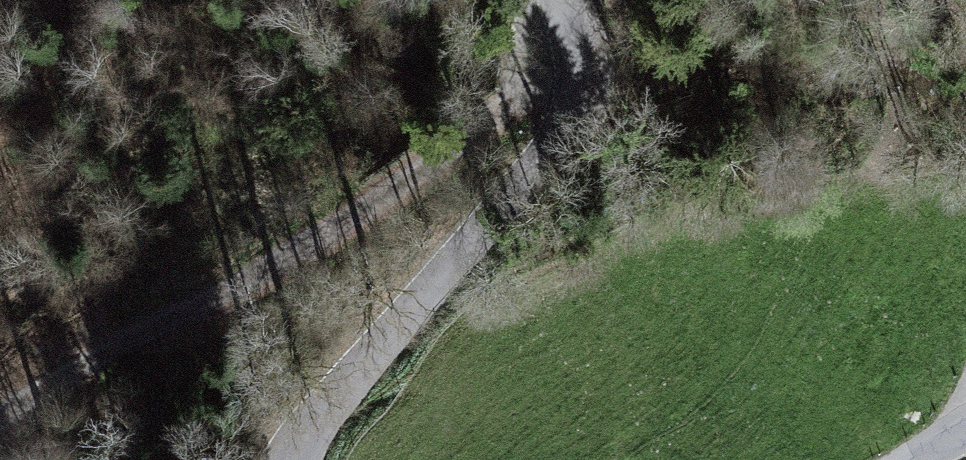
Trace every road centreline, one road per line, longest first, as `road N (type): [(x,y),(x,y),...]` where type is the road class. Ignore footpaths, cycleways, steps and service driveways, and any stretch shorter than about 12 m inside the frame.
road 1 (track): [(569,90),(515,107),(309,248),(203,306),(113,342),(0,422)]
road 2 (residential): [(308,459),(325,424),(389,351),(569,90),(554,0)]

